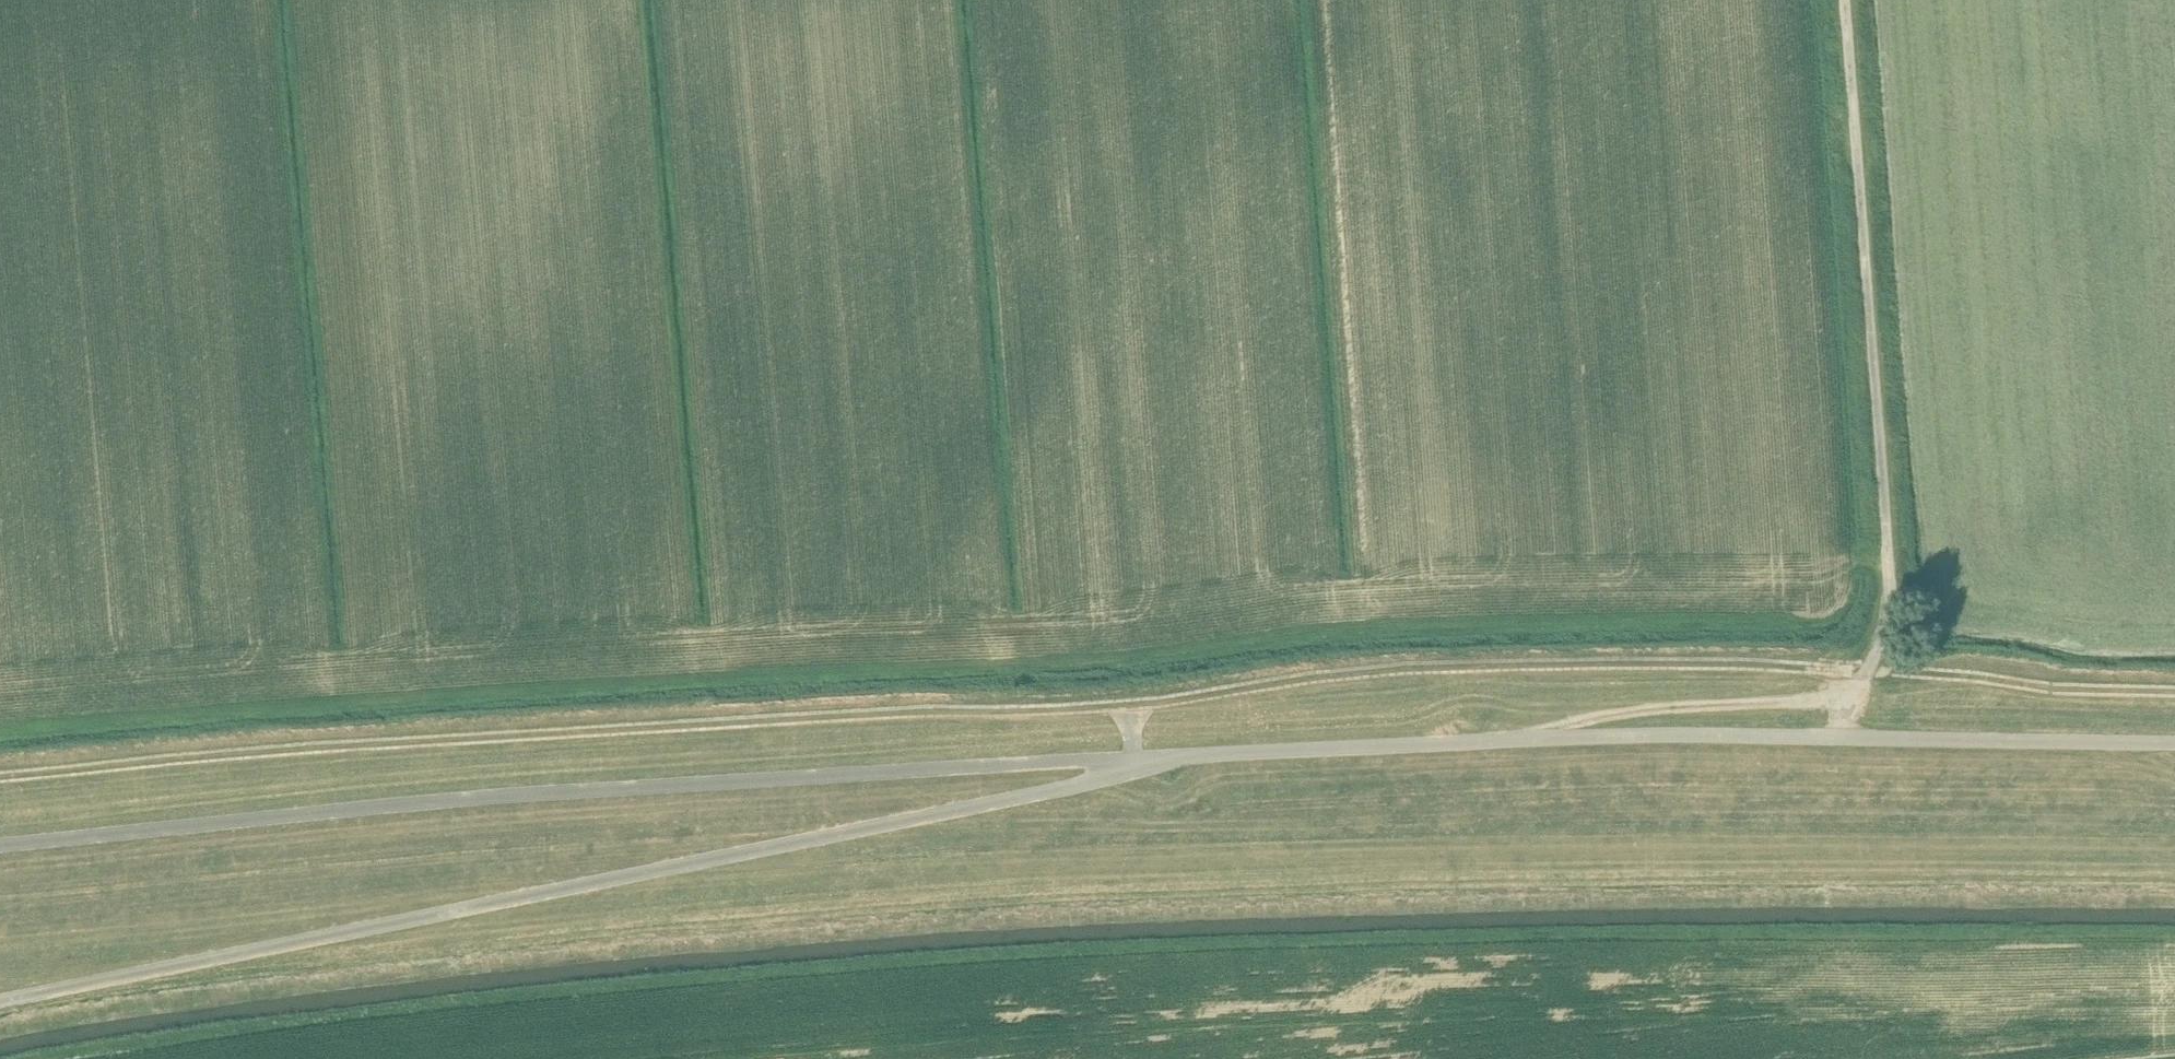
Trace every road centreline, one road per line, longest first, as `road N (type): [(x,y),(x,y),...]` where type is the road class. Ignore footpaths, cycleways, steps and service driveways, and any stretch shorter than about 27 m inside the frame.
road 1 (unclassified): [(0,1000),(1057,795),(1173,760)]

